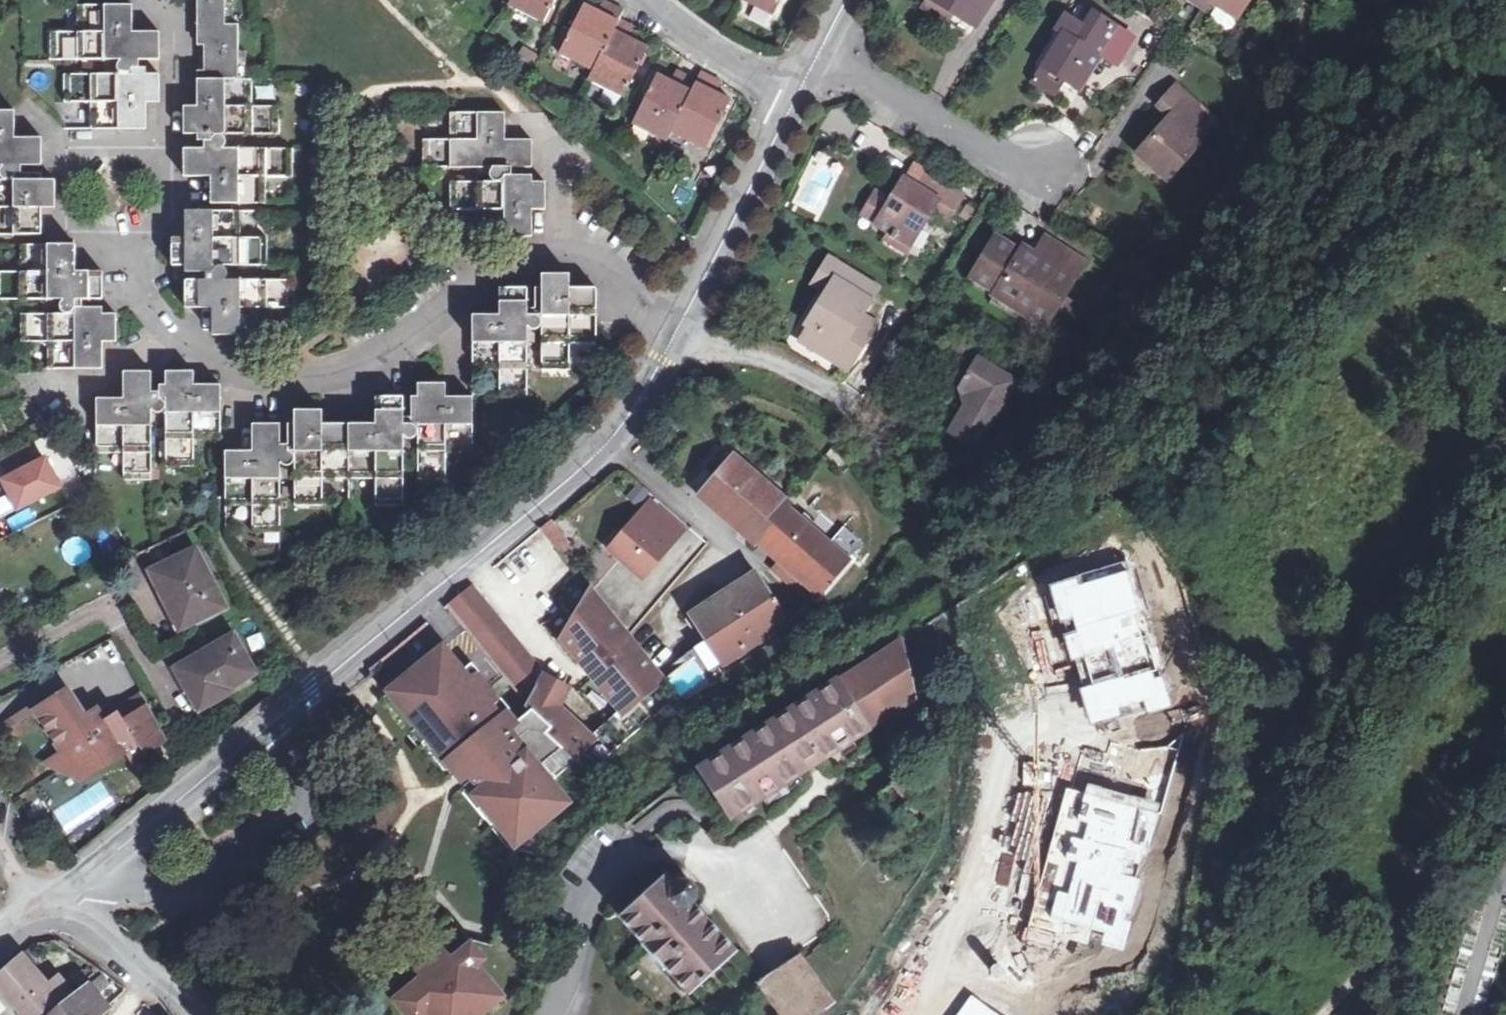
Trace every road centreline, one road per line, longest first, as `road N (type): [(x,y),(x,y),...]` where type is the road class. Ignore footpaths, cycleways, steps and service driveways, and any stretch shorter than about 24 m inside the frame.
road 1 (tertiary): [(255,728),(468,564),(636,412),(789,97)]
road 2 (track): [(1505,399),(1396,589),(1220,855),(1175,1014)]
road 3 (track): [(1326,1014),(1505,805)]
road 4 (residential): [(817,45),(987,151),(1048,177)]
road 5 (tertiary): [(255,728),(85,873)]
road 6 (residential): [(50,903),(134,959),(190,1014)]
road 7 (track): [(1371,0),(1325,63),(1304,64),(1289,59),(1303,0)]
road 8 (residential): [(789,97),(670,0)]

